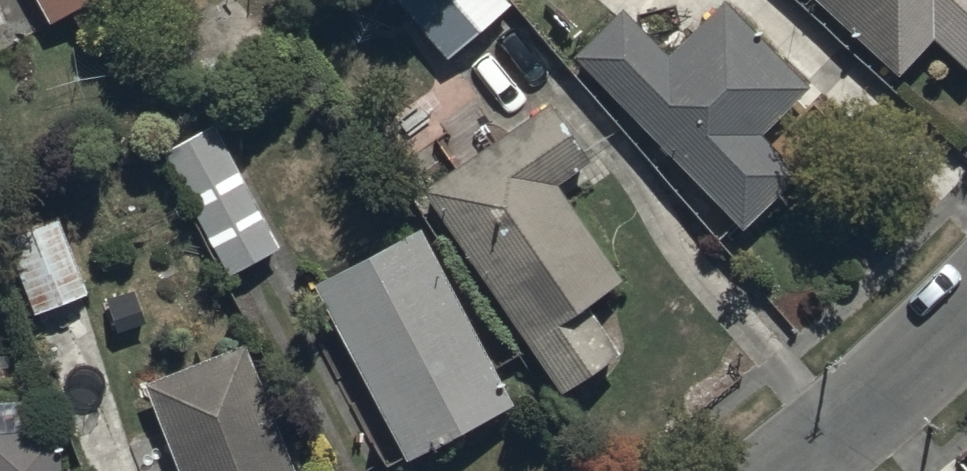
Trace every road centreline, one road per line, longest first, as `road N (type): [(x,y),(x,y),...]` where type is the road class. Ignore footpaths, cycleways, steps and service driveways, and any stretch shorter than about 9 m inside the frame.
road 1 (residential): [(966,311),(791,470)]

